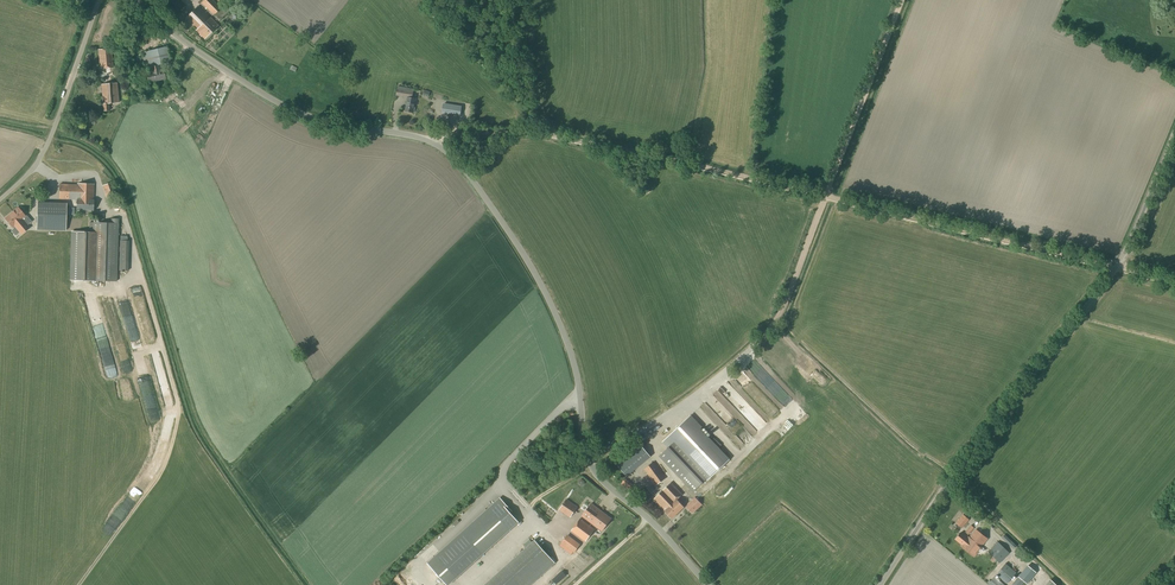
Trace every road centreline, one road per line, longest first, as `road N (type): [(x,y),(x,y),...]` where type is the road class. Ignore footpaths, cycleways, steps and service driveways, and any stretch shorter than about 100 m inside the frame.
road 1 (unclassified): [(708,584),(589,462),(560,326),(452,158),(428,140),(292,111),(131,0)]
road 2 (track): [(53,130),(91,145),(118,169),(195,422),(315,584)]
road 3 (unclassified): [(880,584),(943,490),(1117,267),(1174,135)]
road 4 (track): [(589,462),(689,399),(763,336),(779,318),(825,196)]
road 5 (track): [(1174,281),(825,196)]
road 6 (track): [(140,278),(178,418),(166,463),(81,584)]
road 7 (track): [(825,196),(555,136)]
road 8 (unclassified): [(0,198),(42,156),(99,0)]
road 9 (track): [(825,196),(901,0)]
road 10 (track): [(514,0),(536,109),(555,136)]
road 11 (track): [(555,136),(428,140)]

